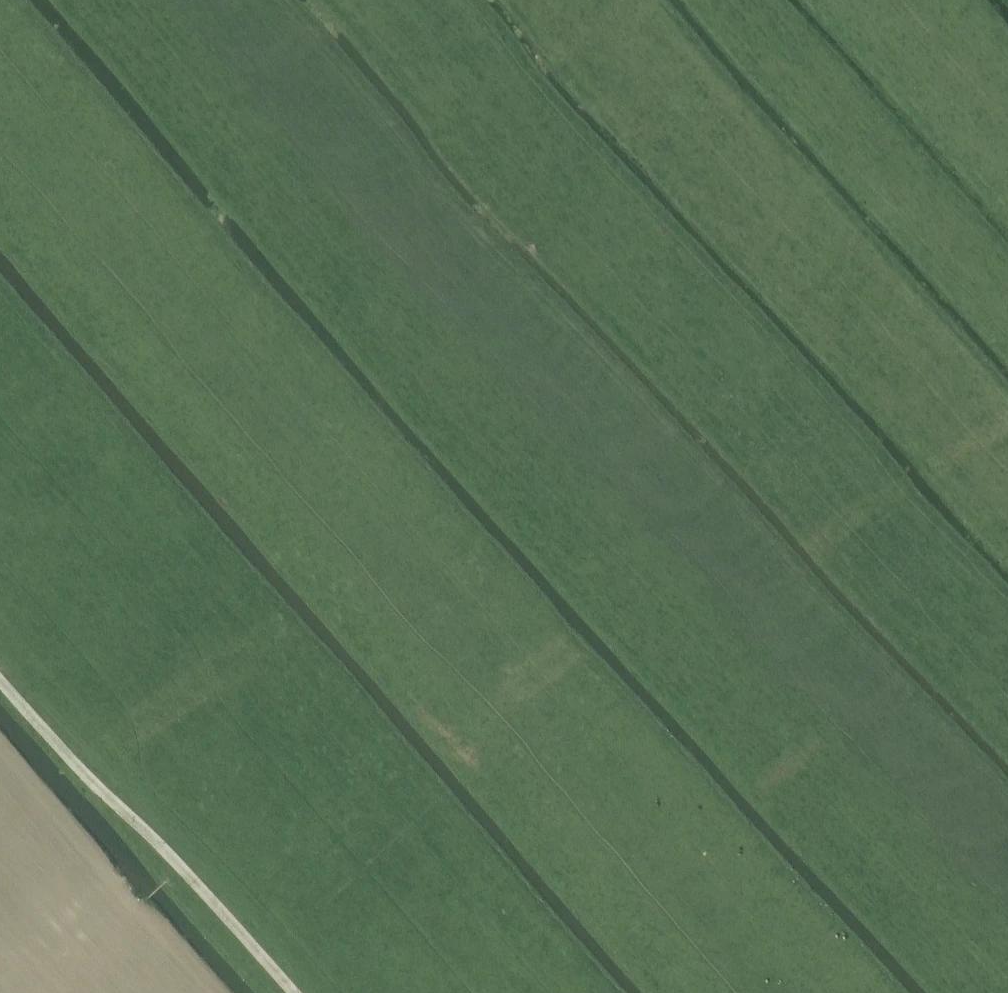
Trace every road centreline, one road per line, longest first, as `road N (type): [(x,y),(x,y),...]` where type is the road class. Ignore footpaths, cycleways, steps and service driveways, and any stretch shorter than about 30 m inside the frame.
road 1 (track): [(291,992),(0,678)]

